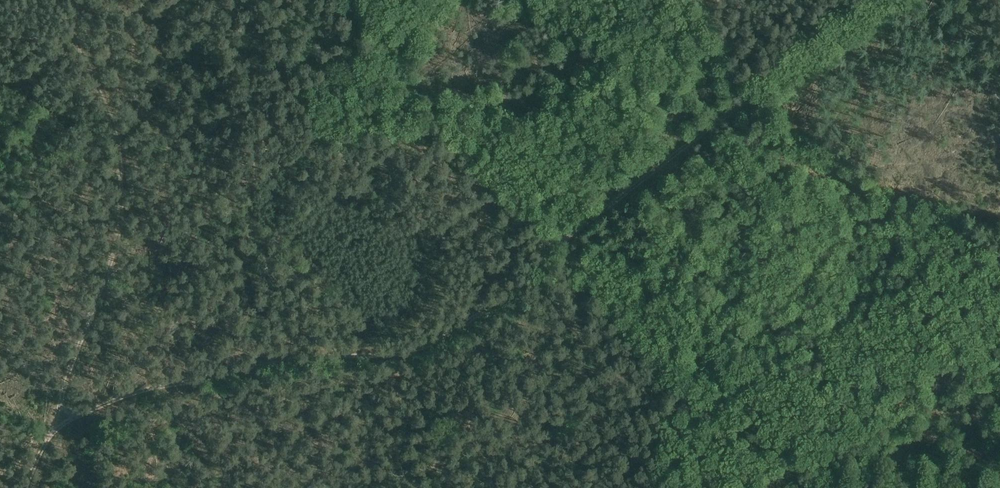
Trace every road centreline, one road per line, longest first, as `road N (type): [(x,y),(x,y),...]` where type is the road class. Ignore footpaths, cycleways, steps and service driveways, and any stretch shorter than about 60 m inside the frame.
road 1 (track): [(53,427),(145,389),(269,364),(428,346),(883,0)]
road 2 (track): [(57,0),(115,125),(121,217),(25,487)]

